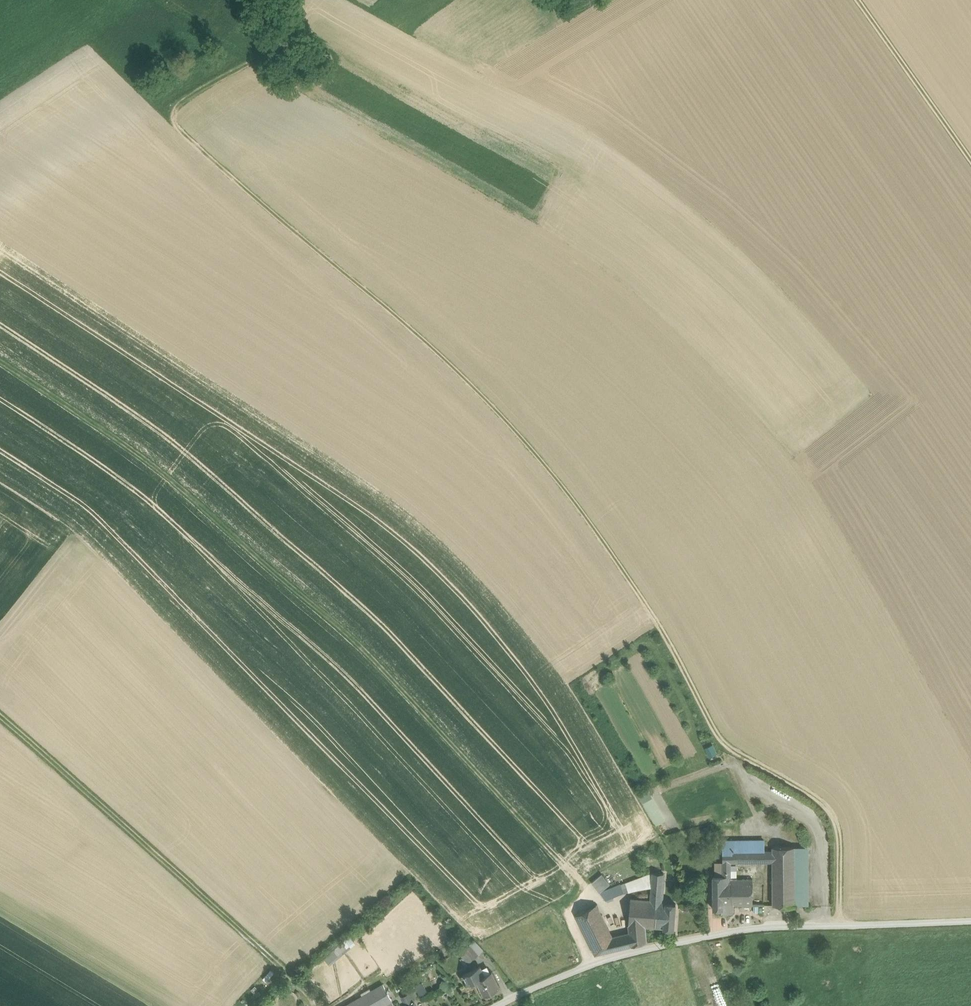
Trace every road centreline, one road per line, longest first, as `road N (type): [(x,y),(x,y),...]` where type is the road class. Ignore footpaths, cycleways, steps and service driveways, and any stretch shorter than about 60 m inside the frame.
road 1 (track): [(840,926),(839,835),(827,806),(718,736),(656,621),(544,464),(439,352),(175,123),(180,104),(267,53),(286,30),(283,16),(262,0)]
road 2 (track): [(590,892),(341,626),(169,476),(0,359)]
road 3 (unclassified): [(970,922),(768,929),(588,965),(497,1005)]
road 4 (track): [(316,1005),(0,715)]
road 5 (track): [(970,160),(859,0)]

